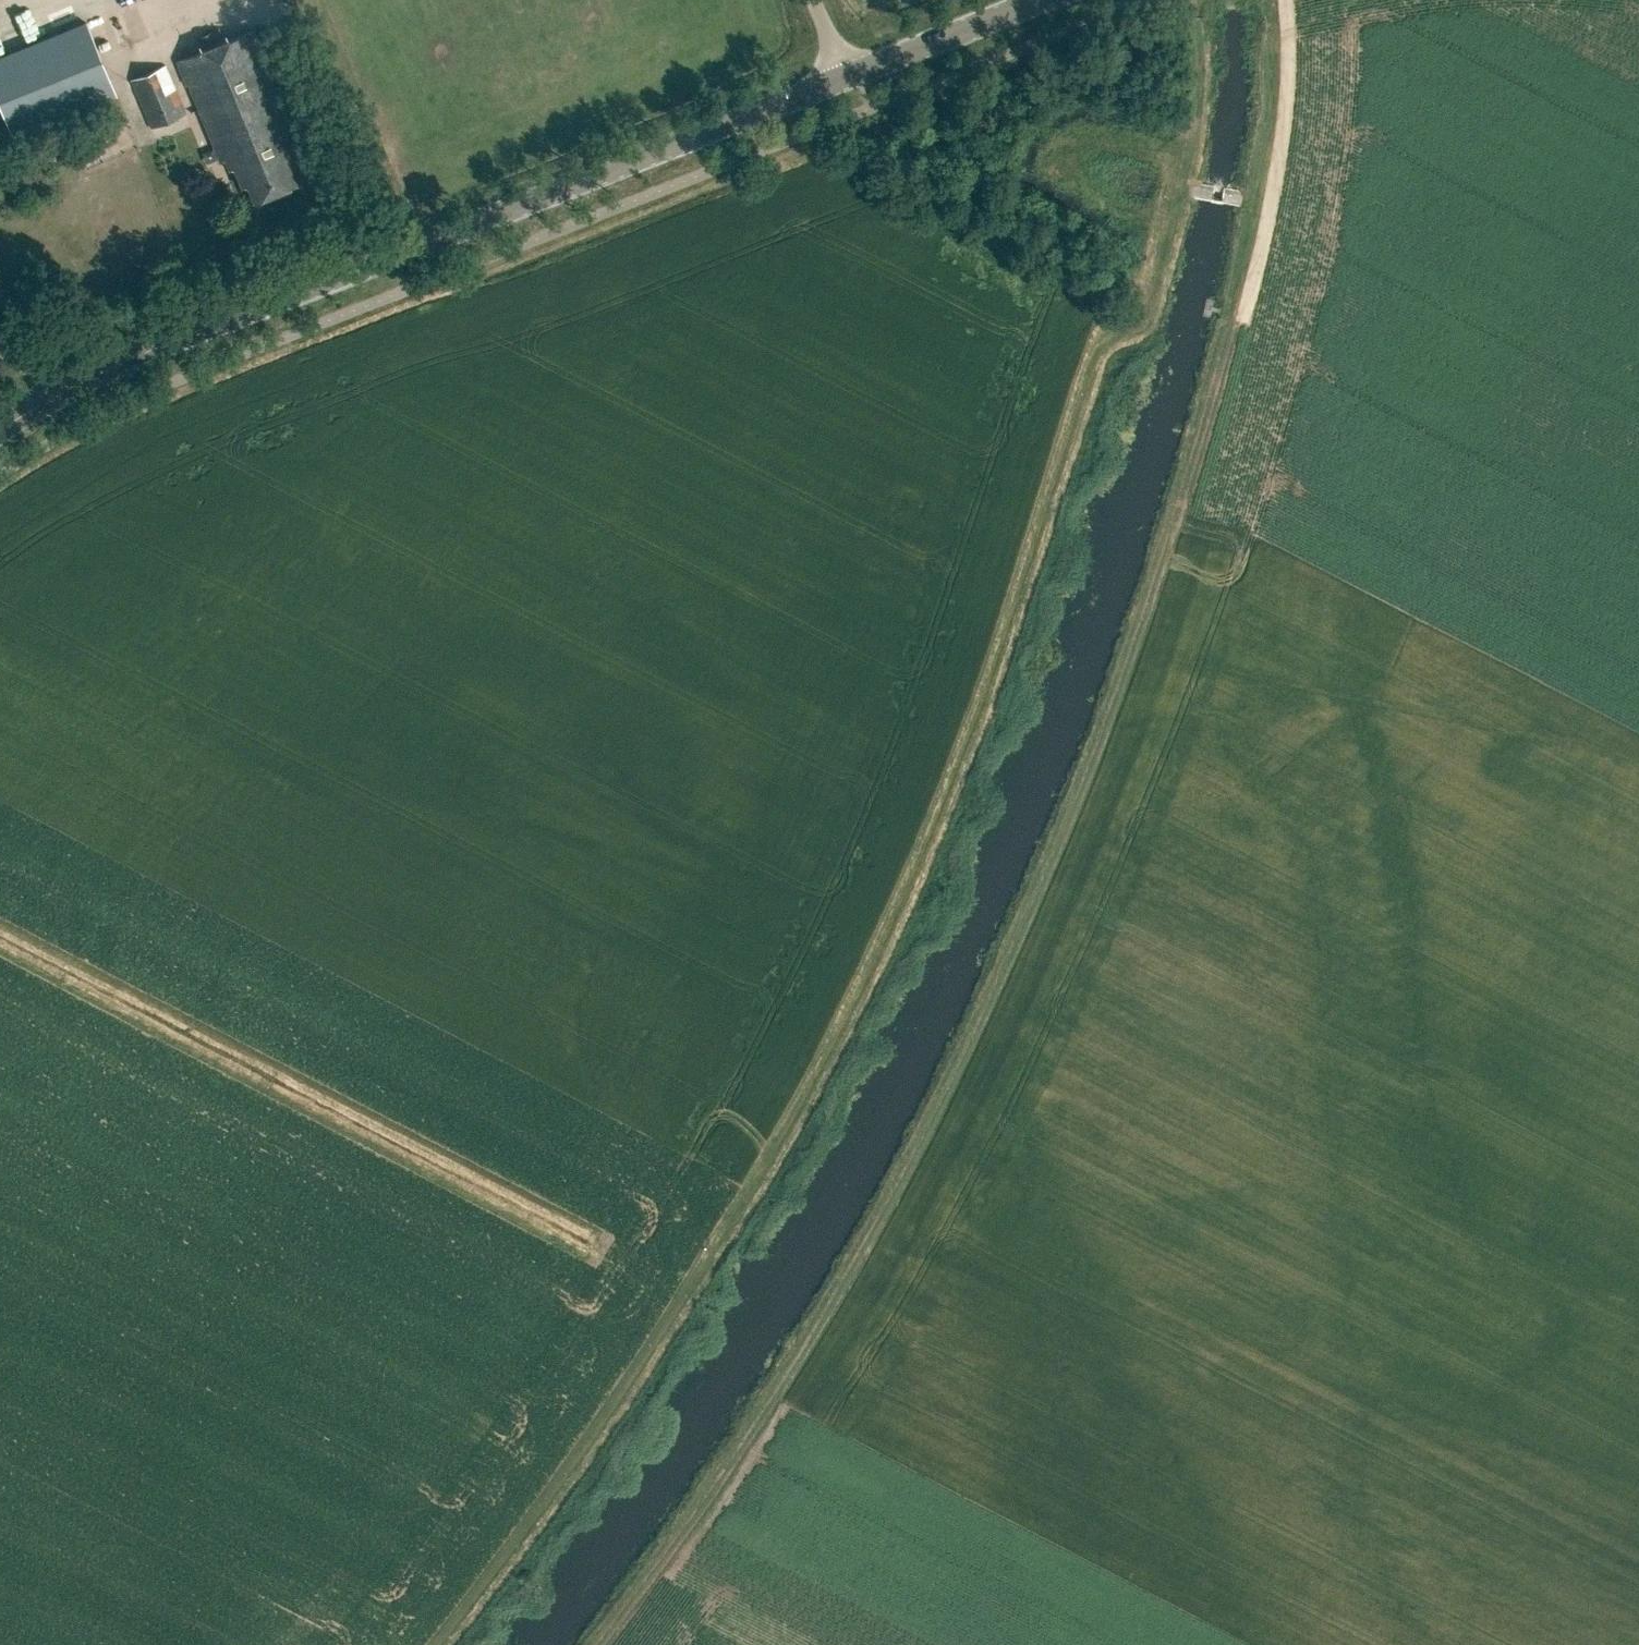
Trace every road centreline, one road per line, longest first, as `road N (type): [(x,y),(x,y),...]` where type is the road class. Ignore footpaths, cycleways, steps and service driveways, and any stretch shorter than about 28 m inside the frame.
road 1 (secondary): [(0,427),(127,359),(846,77)]
road 2 (track): [(1240,322),(1281,127),(1284,0)]
road 3 (secondary): [(846,77),(1040,0)]

